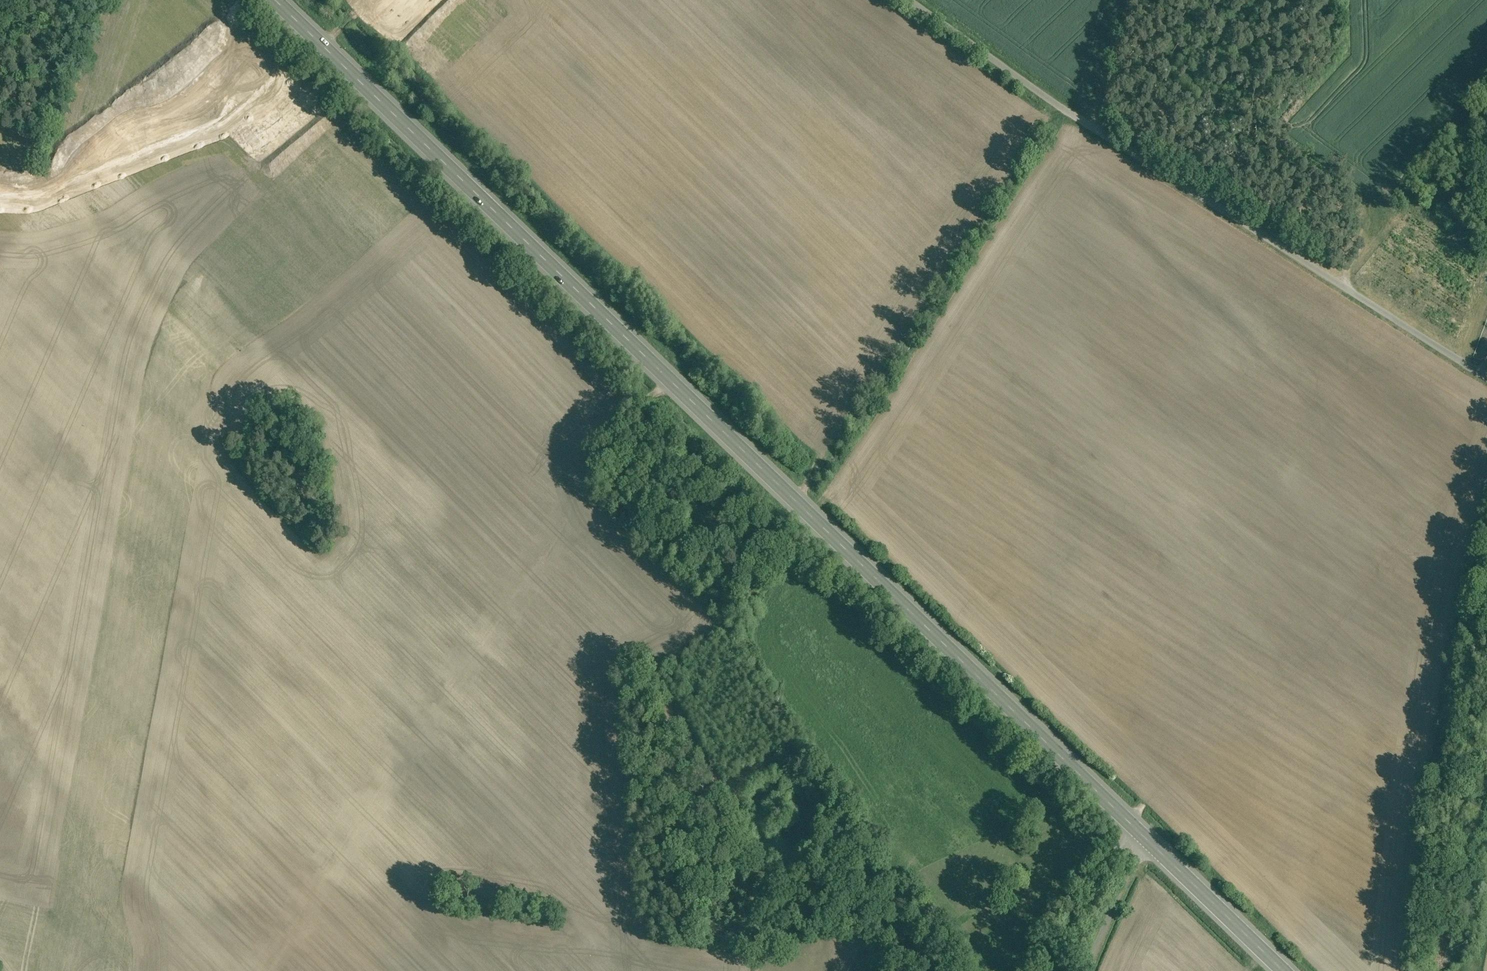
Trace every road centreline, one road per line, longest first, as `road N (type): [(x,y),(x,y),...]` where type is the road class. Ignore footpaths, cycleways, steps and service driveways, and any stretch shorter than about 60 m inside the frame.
road 1 (secondary): [(275,0),(1283,970)]
road 2 (residential): [(1486,378),(1044,96),(908,0)]

